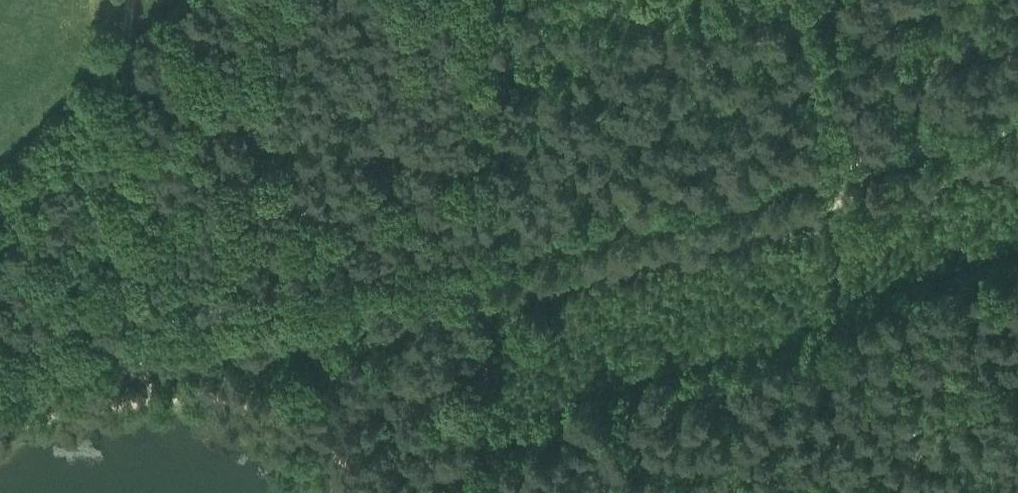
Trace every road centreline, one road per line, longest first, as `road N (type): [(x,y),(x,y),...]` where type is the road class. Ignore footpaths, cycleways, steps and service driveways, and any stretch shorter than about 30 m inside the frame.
road 1 (track): [(846,167),(482,256)]
road 2 (track): [(482,256),(127,337)]
road 3 (track): [(141,0),(127,337)]
road 4 (track): [(844,492),(841,205)]
road 5 (track): [(482,256),(489,492)]
road 6 (track): [(1017,124),(846,167)]
road 7 (track): [(841,0),(846,167)]
road 8 (track): [(127,337),(0,366)]

